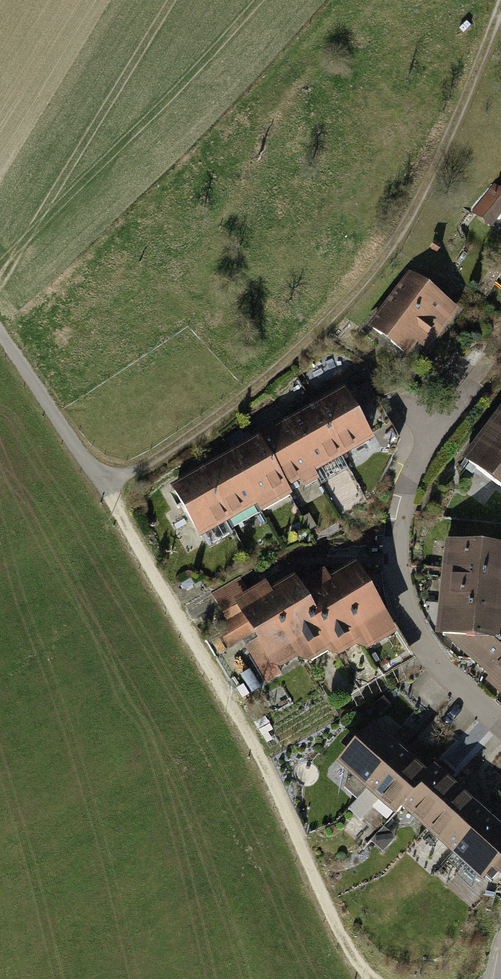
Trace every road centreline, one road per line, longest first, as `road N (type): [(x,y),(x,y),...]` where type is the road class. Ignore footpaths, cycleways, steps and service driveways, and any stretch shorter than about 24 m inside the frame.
road 1 (track): [(106,492),(277,375),(355,290),(425,177),(500,5)]
road 2 (track): [(106,492),(261,759),(353,959),(376,978)]
road 3 (residential): [(500,726),(424,650),(403,611),(394,563),(407,481),(474,381)]
road 4 (track): [(0,334),(106,492)]

